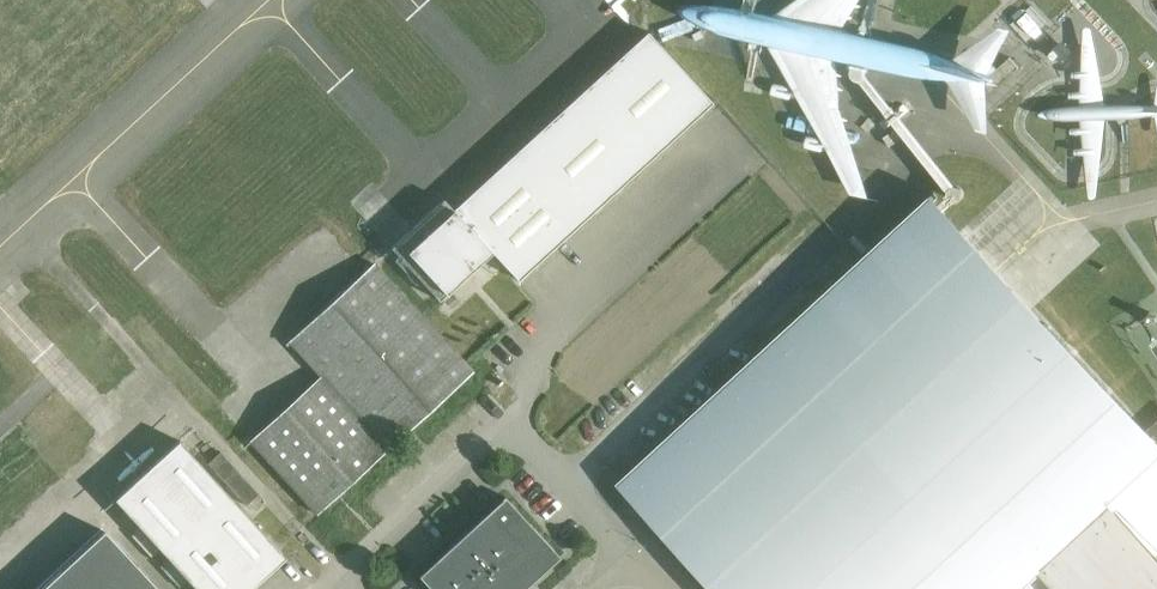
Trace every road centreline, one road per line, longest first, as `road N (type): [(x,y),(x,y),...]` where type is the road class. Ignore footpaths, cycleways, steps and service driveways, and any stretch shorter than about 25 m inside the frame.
road 1 (unclassified): [(508,421),(339,573)]
road 2 (unclassified): [(636,566),(508,421)]

